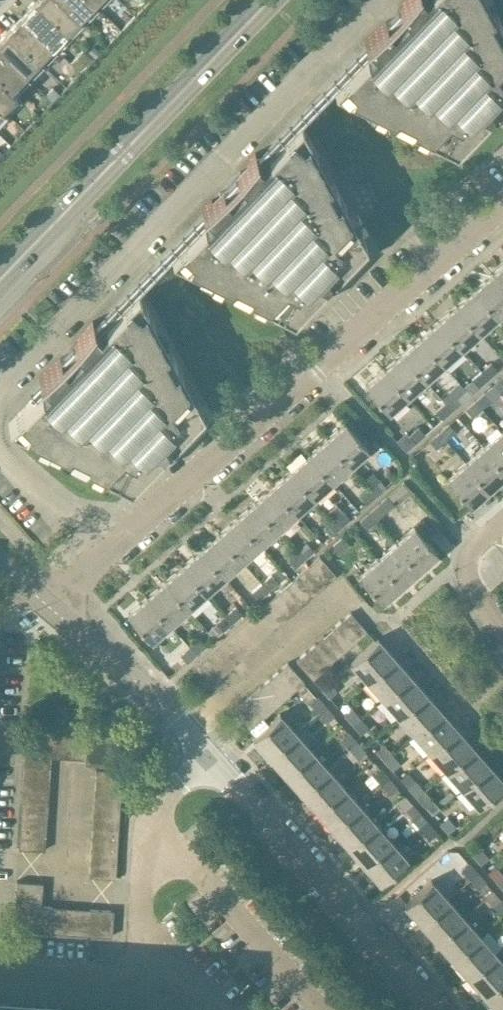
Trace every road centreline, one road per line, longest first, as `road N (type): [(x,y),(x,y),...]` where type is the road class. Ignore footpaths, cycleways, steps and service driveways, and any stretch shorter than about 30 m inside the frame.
road 1 (unclassified): [(502,200),(45,601)]
road 2 (tertiary): [(13,262),(264,0)]
road 3 (unclassified): [(435,1009),(210,759)]
road 4 (residential): [(311,1009),(147,822)]
road 5 (unclassified): [(210,759),(45,601)]
road 6 (residential): [(178,976),(0,969)]
road 7 (residential): [(178,976),(134,917),(147,822)]
road 8 (residential): [(502,635),(468,570),(474,551),(502,524)]

